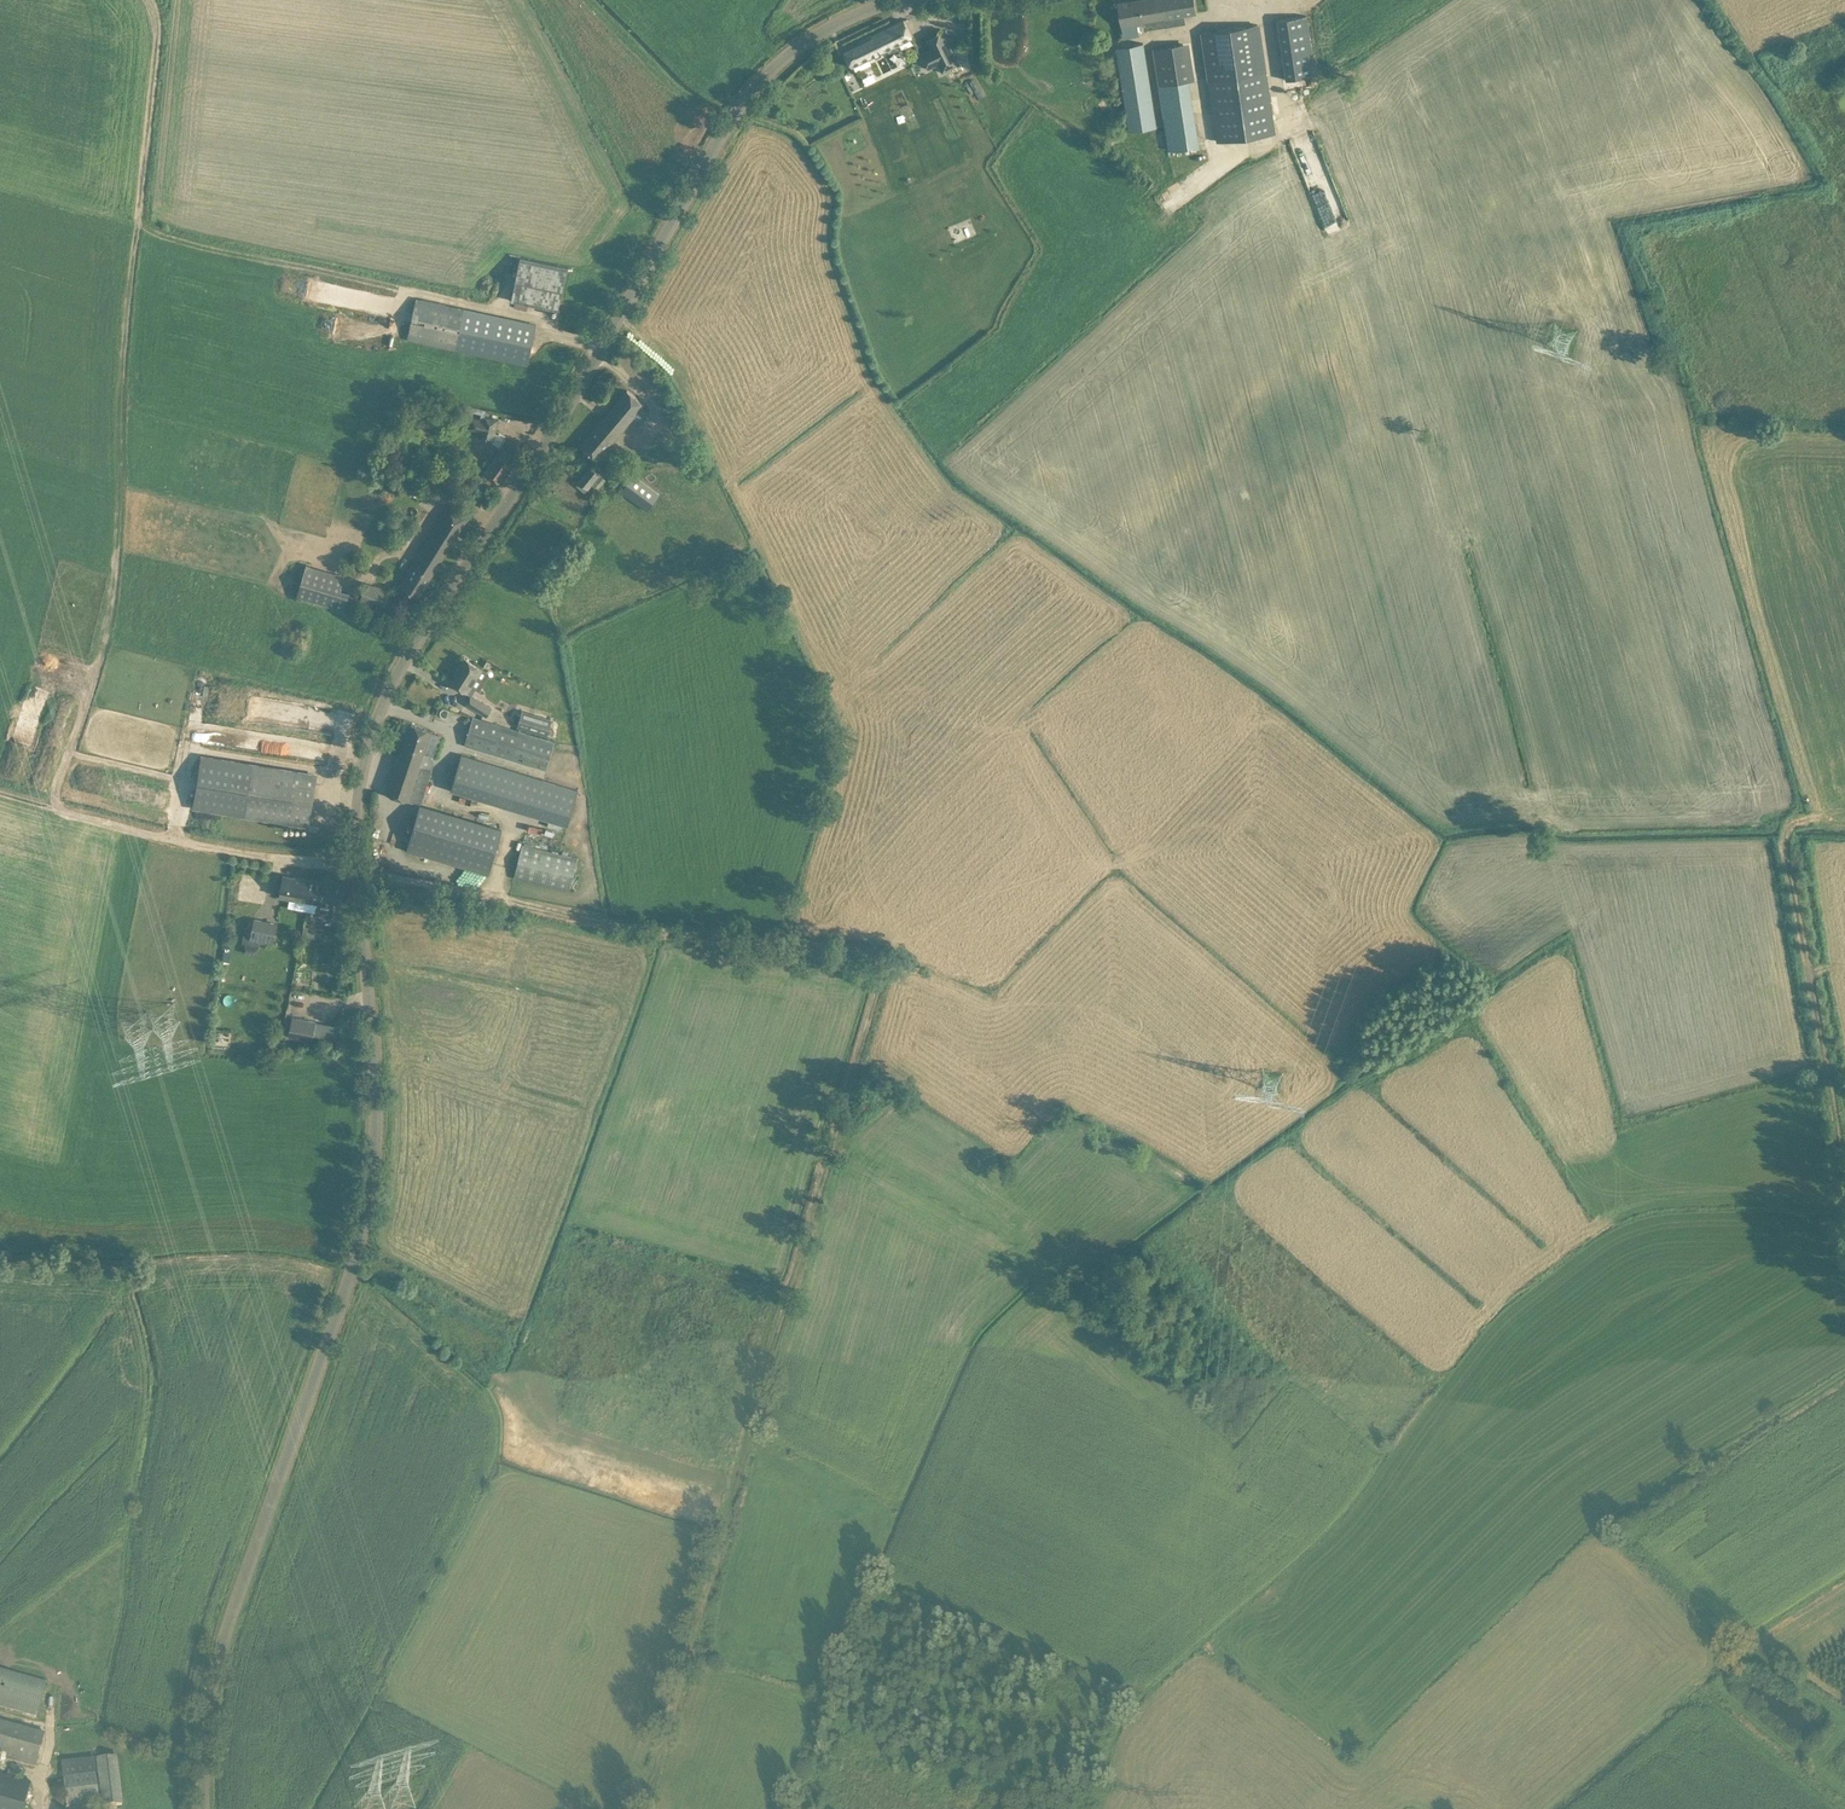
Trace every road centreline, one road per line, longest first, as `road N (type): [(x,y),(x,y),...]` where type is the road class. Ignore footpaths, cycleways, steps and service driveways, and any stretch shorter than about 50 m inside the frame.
road 1 (track): [(358,872),(657,932),(878,961),(881,977),(643,1808)]
road 2 (tertiary): [(908,0),(837,23),(772,68),(695,176),(547,441),(382,704),(361,778),(358,872)]
road 3 (tertiary): [(358,872),(374,1149),(345,1277),(206,1700),(203,1808)]
road 4 (track): [(55,812),(109,630),(160,39),(152,0)]
road 5 (track): [(1844,1207),(1688,1203),(1635,1213),(1587,1235),(1488,1317),(1386,1446)]
road 6 (track): [(1844,1175),(1785,828),(1807,819)]
road 7 (track): [(401,289),(152,229),(142,213)]
road 8 (track): [(1844,1375),(1620,1526)]
road 9 (unclassified): [(180,842),(358,872)]
road 10 (track): [(55,812),(180,842)]

